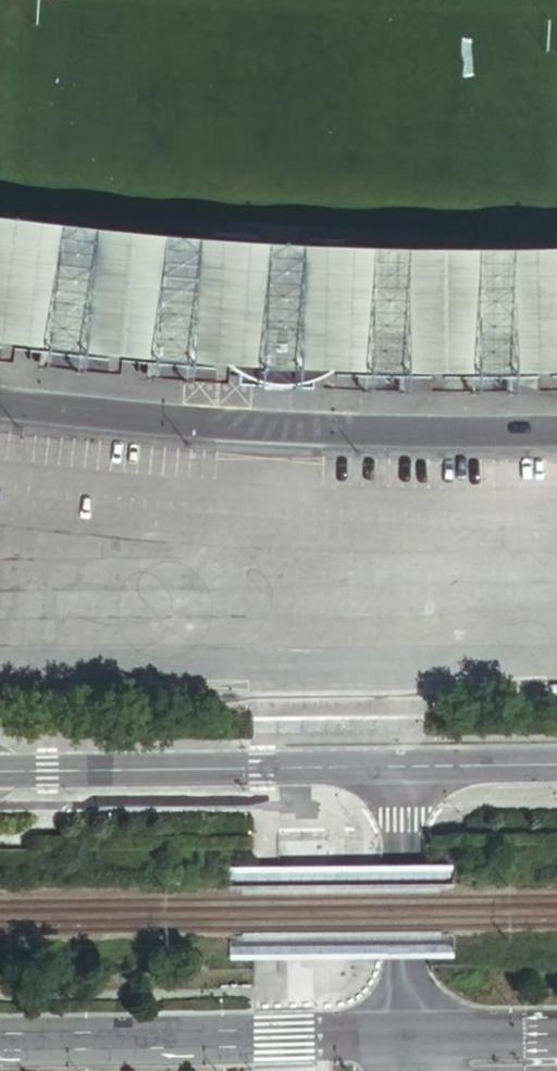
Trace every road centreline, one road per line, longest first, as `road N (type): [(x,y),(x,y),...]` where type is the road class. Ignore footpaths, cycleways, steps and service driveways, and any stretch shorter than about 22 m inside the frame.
road 1 (residential): [(0,398),(198,419),(556,433)]
road 2 (unknown): [(0,784),(556,777)]
road 3 (primary): [(410,1037),(0,1031)]
road 4 (tertiary): [(403,756),(0,763)]
road 5 (tertiary): [(403,756),(410,1037)]
road 6 (tertiary): [(556,754),(403,756)]
road 7 (primary): [(556,1036),(410,1037)]

